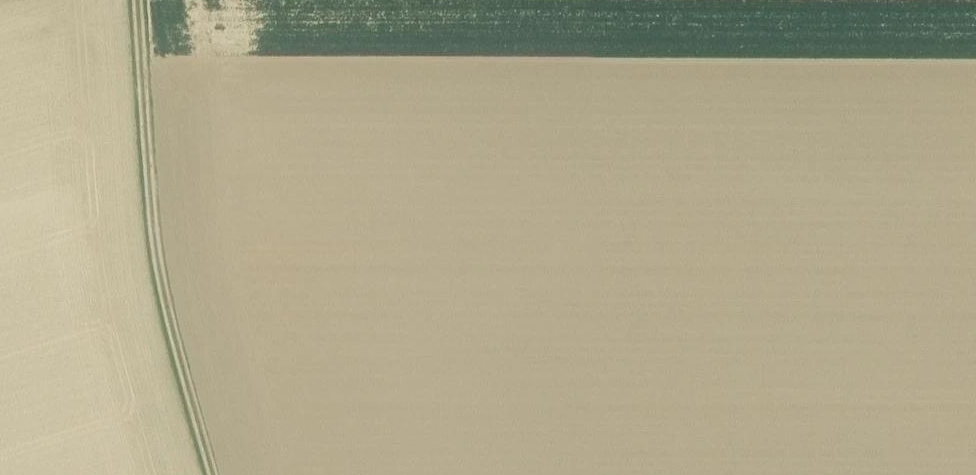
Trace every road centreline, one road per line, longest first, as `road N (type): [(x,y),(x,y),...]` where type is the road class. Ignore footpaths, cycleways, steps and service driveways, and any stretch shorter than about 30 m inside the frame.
road 1 (track): [(215,474),(162,283),(139,0)]

